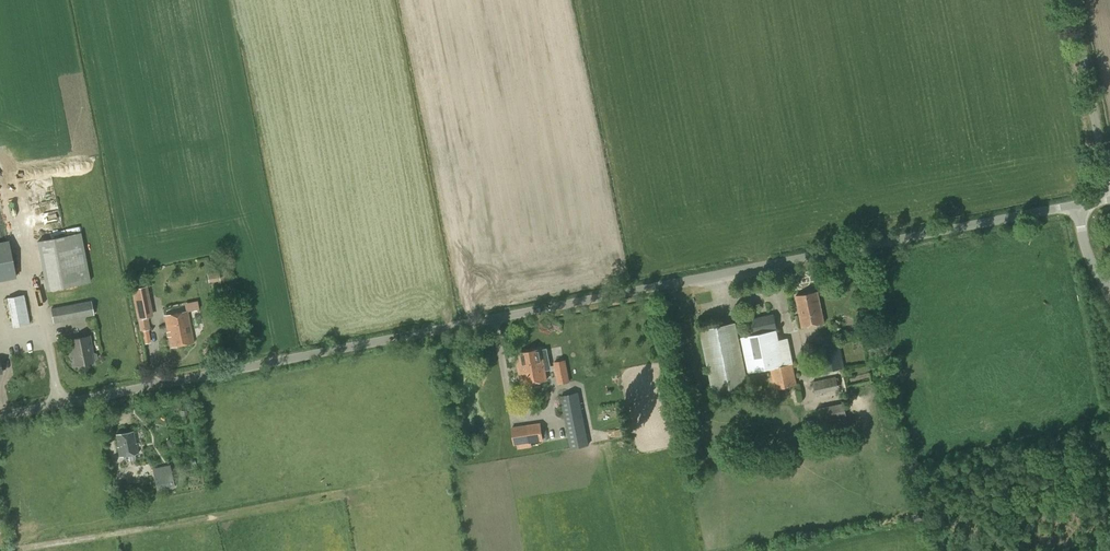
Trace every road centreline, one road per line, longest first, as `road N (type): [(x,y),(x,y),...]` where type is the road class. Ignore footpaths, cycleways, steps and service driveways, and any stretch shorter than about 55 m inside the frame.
road 1 (unclassified): [(0,419),(1077,206)]
road 2 (unclassified): [(1109,198),(1070,0)]

